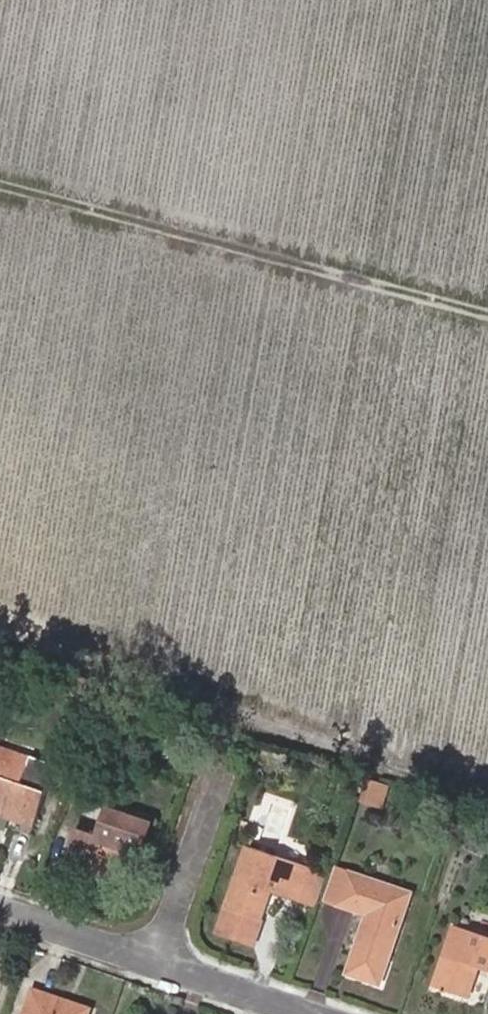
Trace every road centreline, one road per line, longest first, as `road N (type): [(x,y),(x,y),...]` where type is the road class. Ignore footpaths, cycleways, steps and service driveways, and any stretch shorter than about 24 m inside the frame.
road 1 (track): [(487,802),(0,622)]
road 2 (track): [(0,179),(487,307)]
road 3 (residential): [(168,958),(227,787)]
road 4 (residential): [(0,899),(168,958)]
road 5 (residential): [(168,958),(332,1013)]

